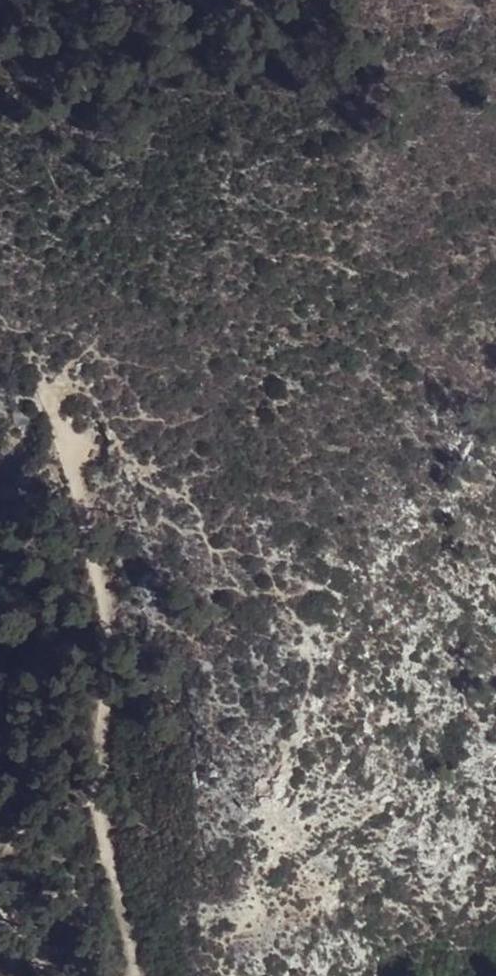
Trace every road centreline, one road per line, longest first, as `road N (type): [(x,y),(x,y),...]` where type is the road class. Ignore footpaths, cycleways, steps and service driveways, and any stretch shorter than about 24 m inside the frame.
road 1 (track): [(48,392),(105,601),(95,787),(110,874),(143,975)]

